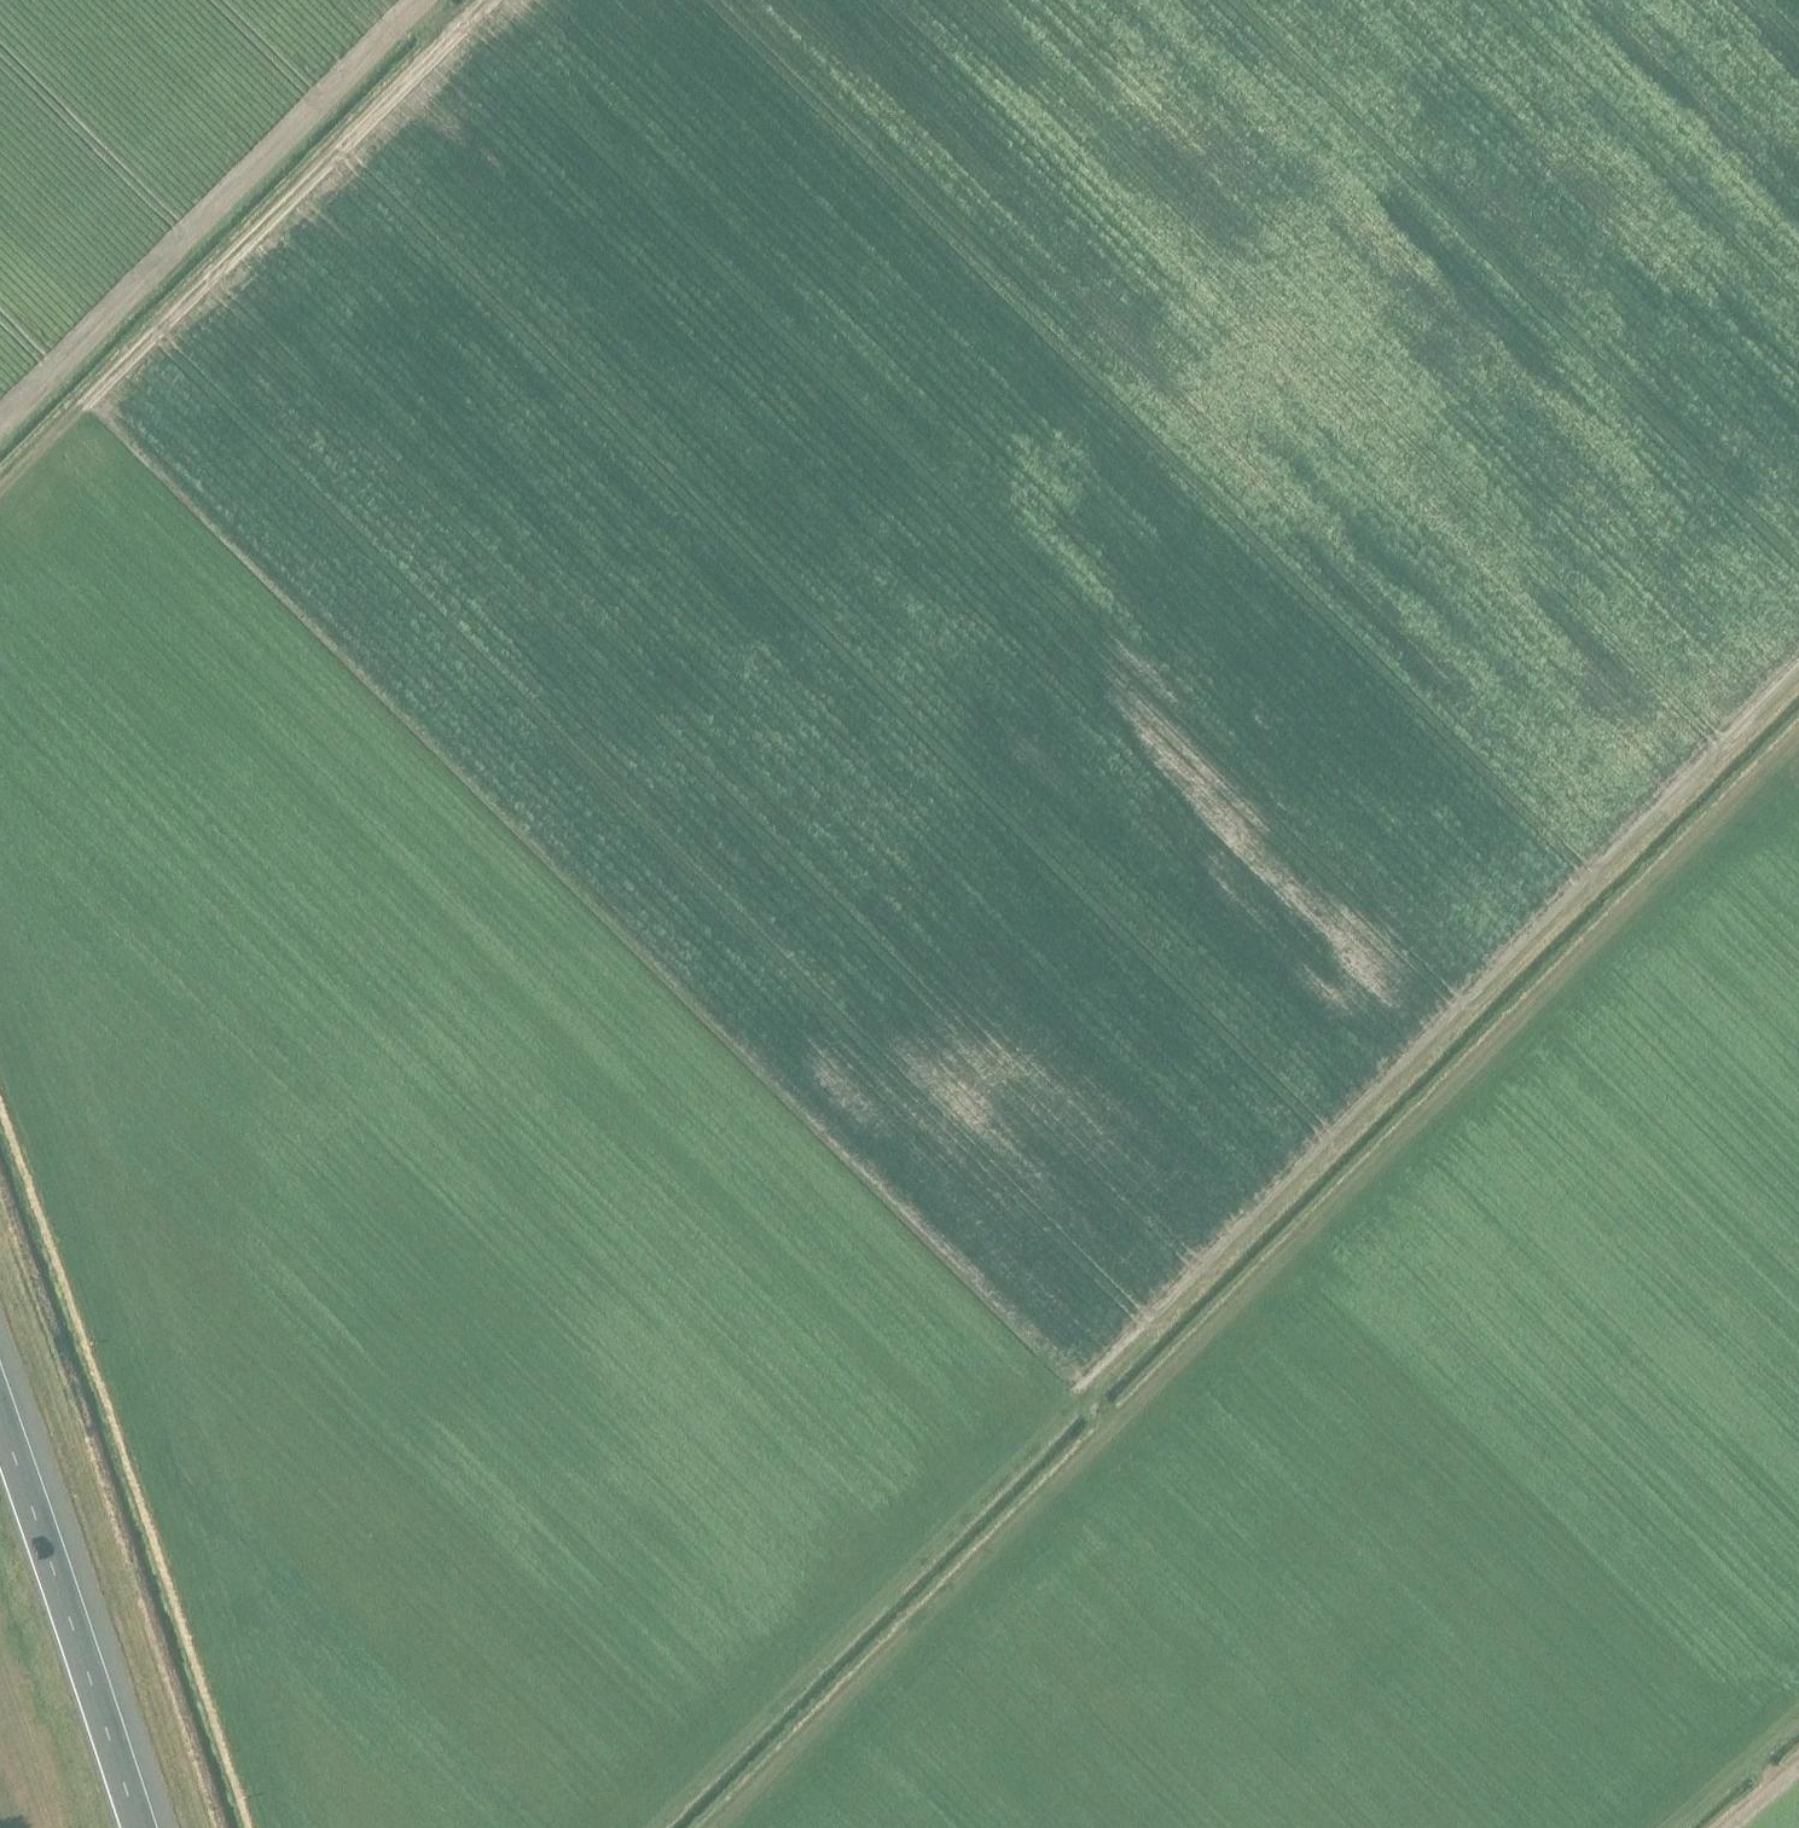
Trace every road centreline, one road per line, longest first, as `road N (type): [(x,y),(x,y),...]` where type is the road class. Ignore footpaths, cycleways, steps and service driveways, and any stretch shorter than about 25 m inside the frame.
road 1 (motorway): [(138,1827),(0,1416)]

